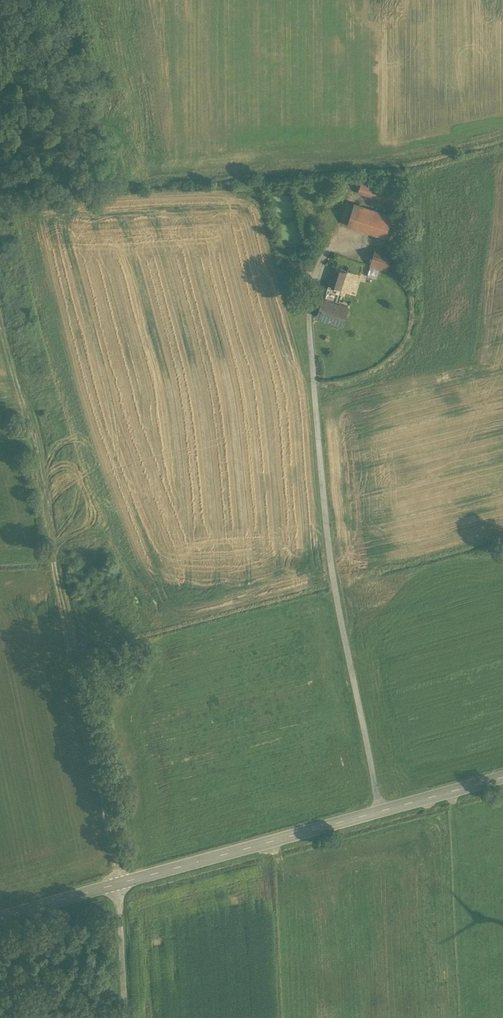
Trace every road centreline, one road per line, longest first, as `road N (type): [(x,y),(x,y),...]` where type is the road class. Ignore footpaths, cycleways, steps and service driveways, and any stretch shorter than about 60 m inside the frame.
road 1 (track): [(121,882),(0,298)]
road 2 (tertiary): [(121,882),(502,776)]
road 3 (unclassified): [(121,882),(128,1017)]
road 4 (tertiary): [(0,916),(121,882)]

